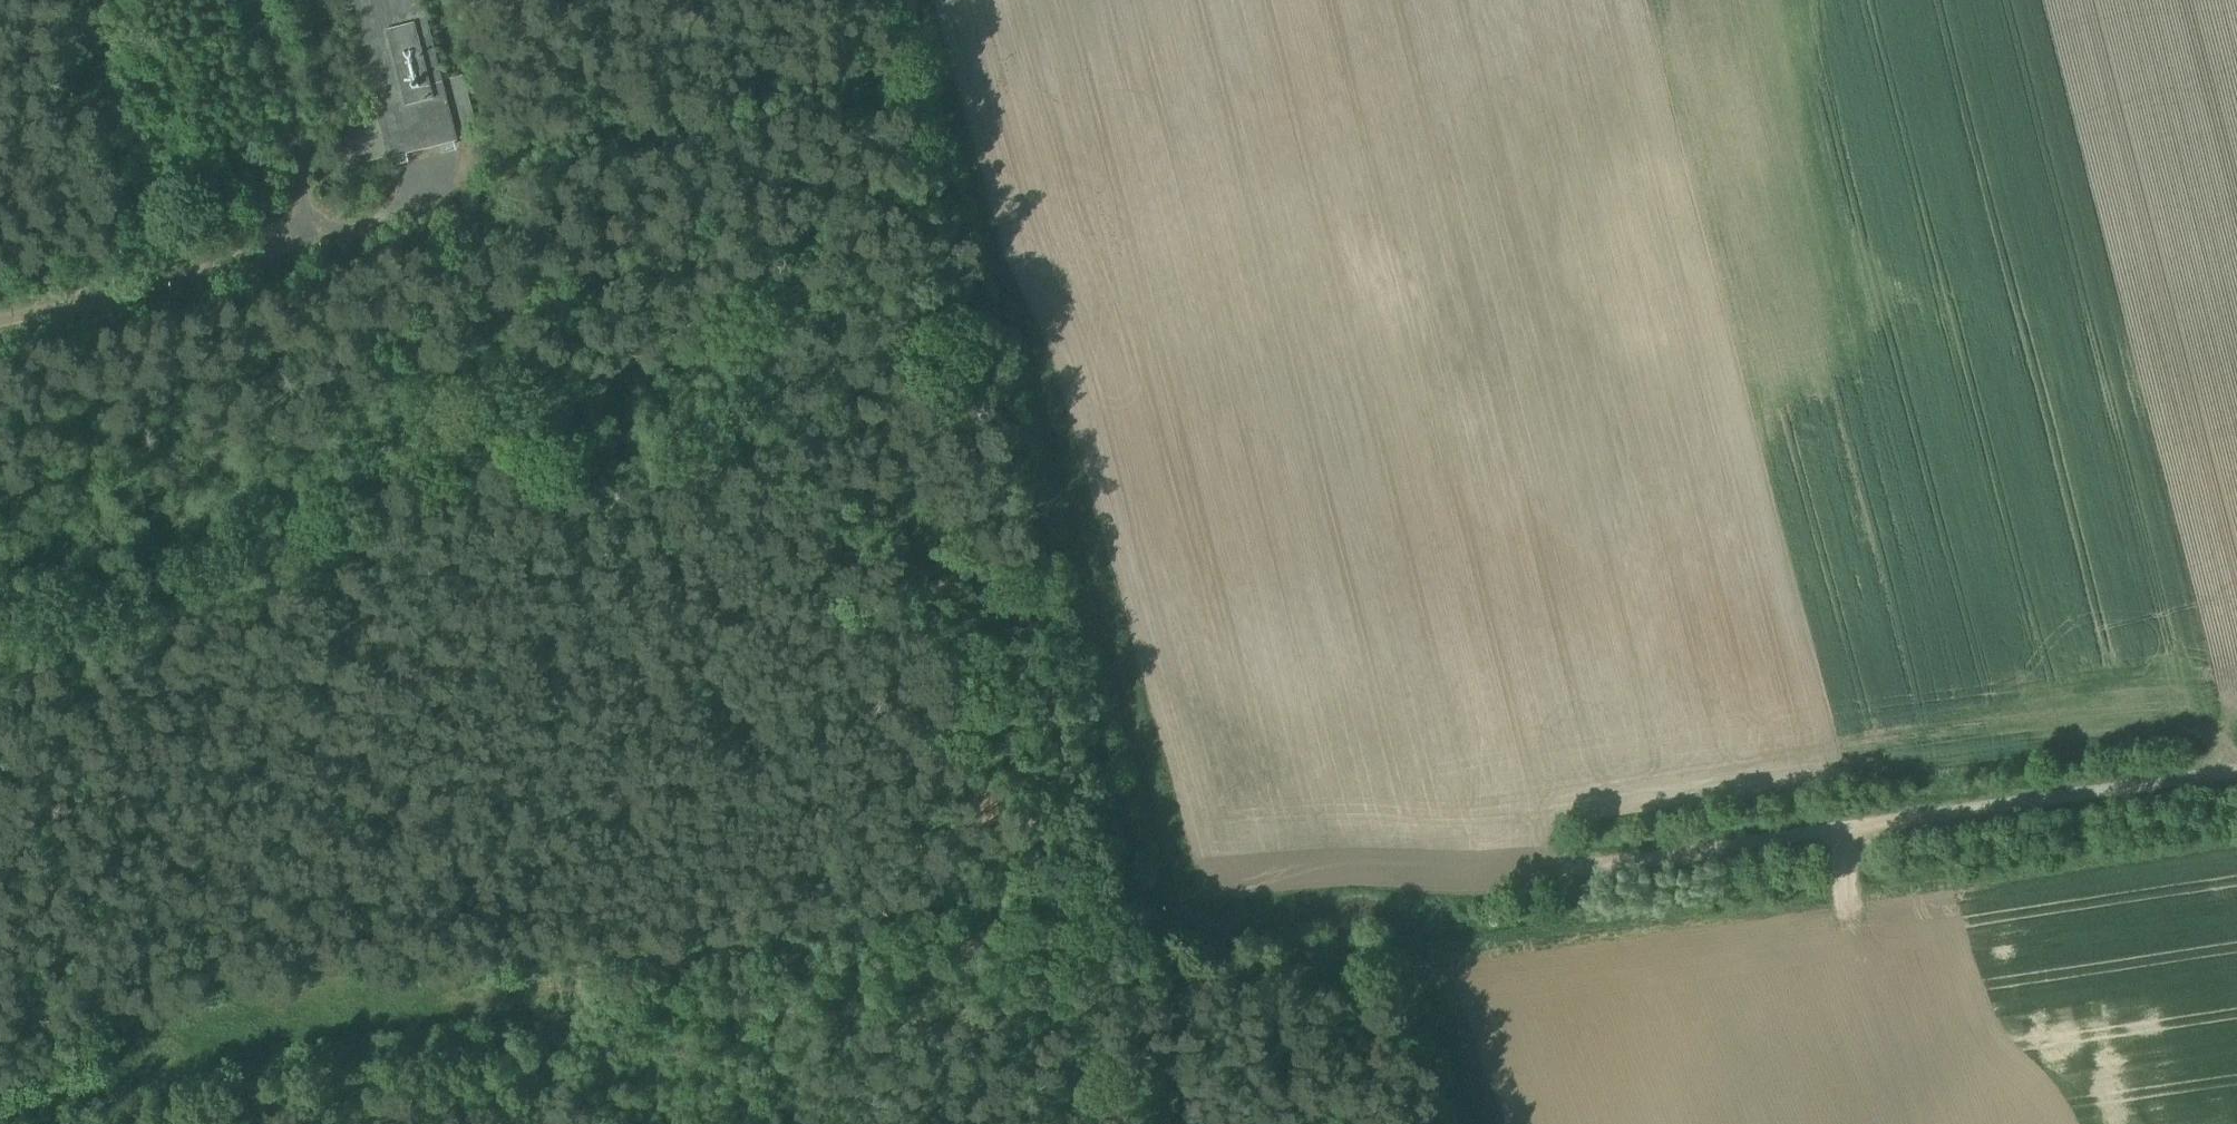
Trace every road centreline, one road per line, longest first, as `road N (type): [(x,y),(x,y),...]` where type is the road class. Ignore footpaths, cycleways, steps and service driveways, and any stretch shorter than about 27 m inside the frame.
road 1 (unclassified): [(2236,773),(1581,870)]
road 2 (unclassified): [(257,0),(302,203),(291,243),(245,275),(0,332)]

